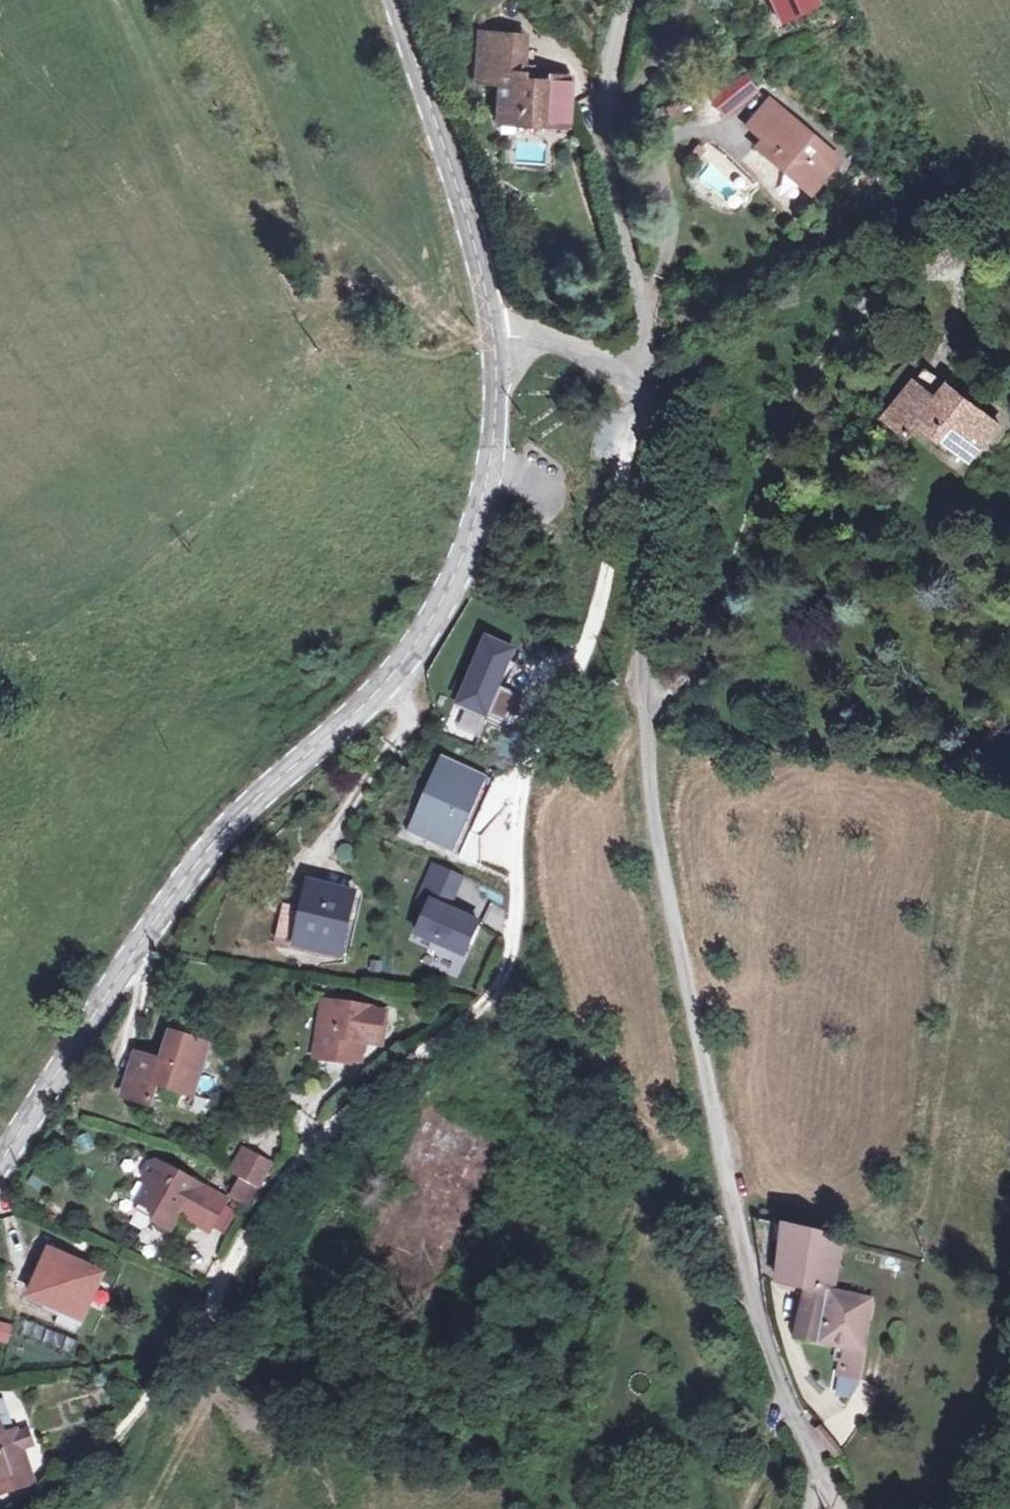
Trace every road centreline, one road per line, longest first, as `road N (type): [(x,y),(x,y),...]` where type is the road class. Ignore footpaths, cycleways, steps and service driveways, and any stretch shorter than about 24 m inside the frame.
road 1 (track): [(636,393),(616,532),(589,639),(525,791),(516,945),(493,997),(315,1136),(168,1371),(59,1490),(24,1508)]
road 2 (residential): [(636,393),(655,419),(647,641),(657,810),(755,1303),(795,1421),(832,1489)]
road 3 (tertiary): [(0,1161),(237,816),(365,703),(439,609),(480,509),(494,443),(493,339)]
road 4 (residential): [(636,393),(646,350),(604,117),(631,0)]
road 5 (tertiary): [(493,339),(470,219),(396,0)]
road 6 (track): [(311,869),(405,719),(396,669)]
road 7 (track): [(489,465),(556,513),(589,639)]
road 8 (unclassified): [(493,339),(565,341),(636,393)]
road 9 (track): [(111,1070),(136,1016),(137,956)]

